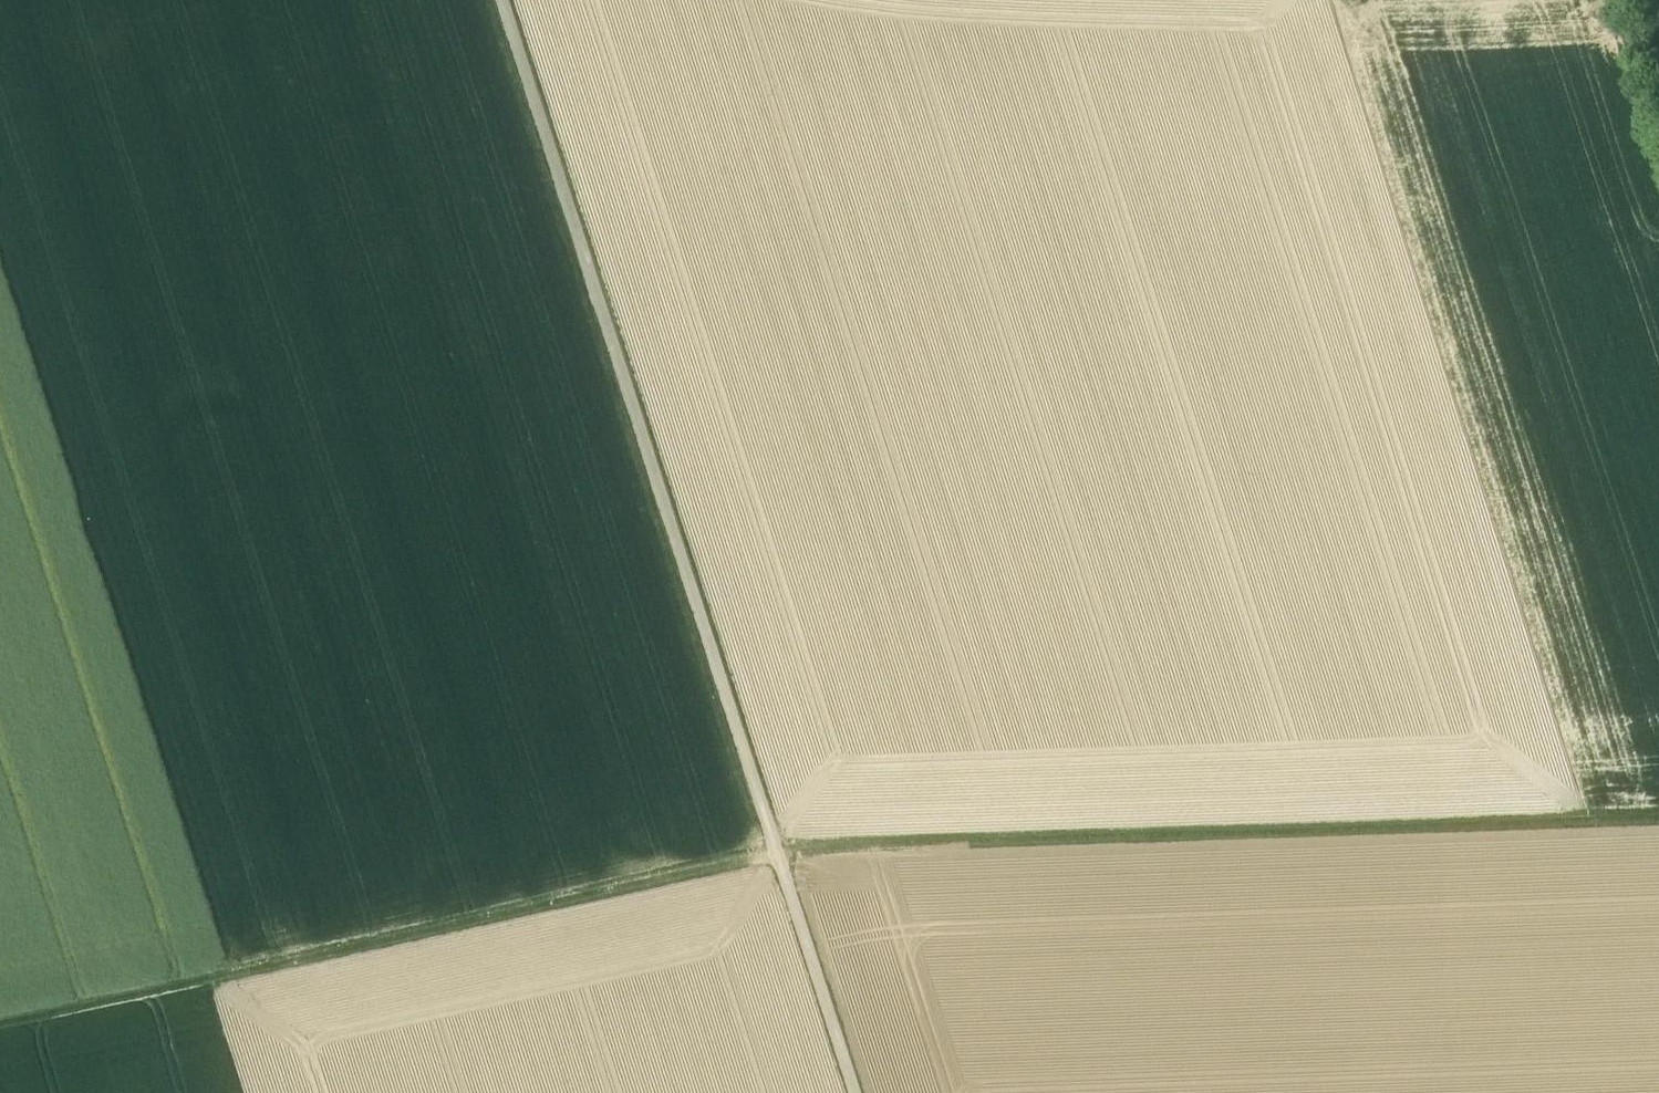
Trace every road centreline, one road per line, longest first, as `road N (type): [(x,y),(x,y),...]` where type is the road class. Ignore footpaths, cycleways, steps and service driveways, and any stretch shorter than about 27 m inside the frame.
road 1 (track): [(0,1031),(796,863),(1658,833)]
road 2 (track): [(870,1092),(506,0)]

